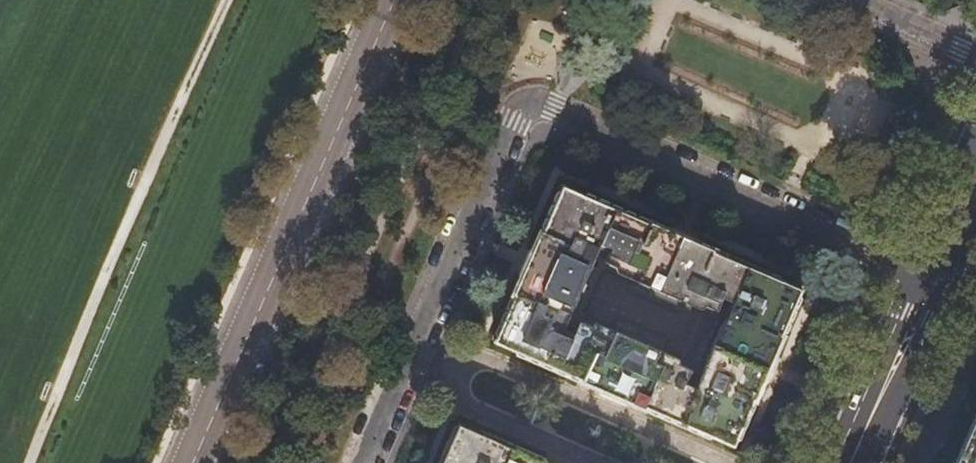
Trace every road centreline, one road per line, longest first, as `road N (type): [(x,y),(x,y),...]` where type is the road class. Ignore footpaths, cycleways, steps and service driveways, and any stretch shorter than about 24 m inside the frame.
road 1 (residential): [(363,462),(515,123),(530,107),(554,108),(933,281)]
road 2 (unclassified): [(191,462),(392,0)]
road 3 (track): [(225,0),(30,462)]
road 4 (primary): [(850,462),(933,281)]
road 5 (residential): [(975,60),(840,0)]

